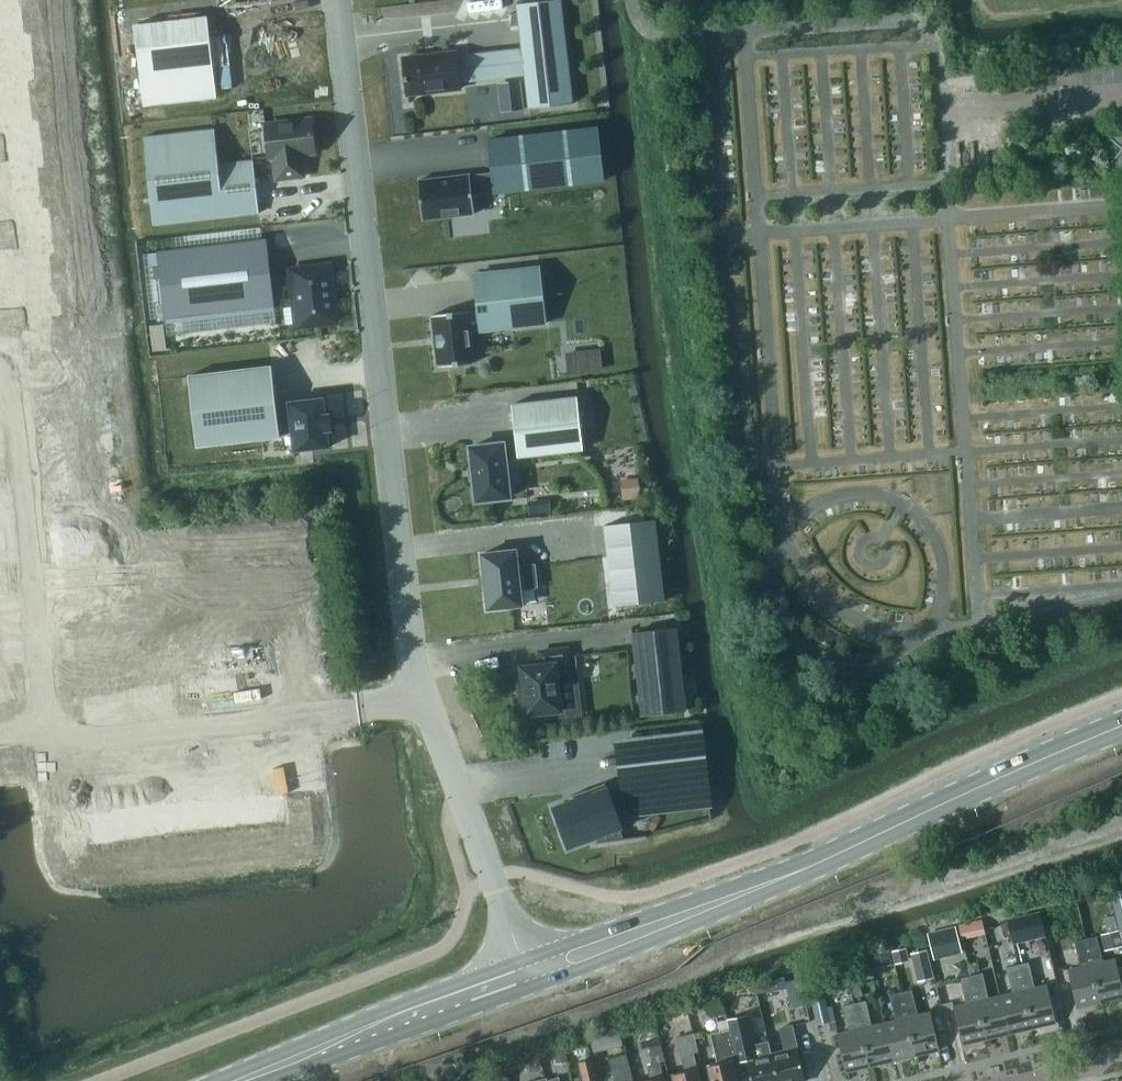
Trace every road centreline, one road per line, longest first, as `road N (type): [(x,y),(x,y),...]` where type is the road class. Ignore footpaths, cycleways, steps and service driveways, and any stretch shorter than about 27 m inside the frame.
road 1 (unclassified): [(421,695),(337,0)]
road 2 (primary): [(531,973),(792,874),(1121,724)]
road 3 (residential): [(421,695),(136,734),(88,737),(44,728)]
road 4 (residential): [(44,728),(12,410),(0,397)]
road 5 (primary): [(237,1080),(531,973)]
road 6 (unclassified): [(531,973),(421,695)]

